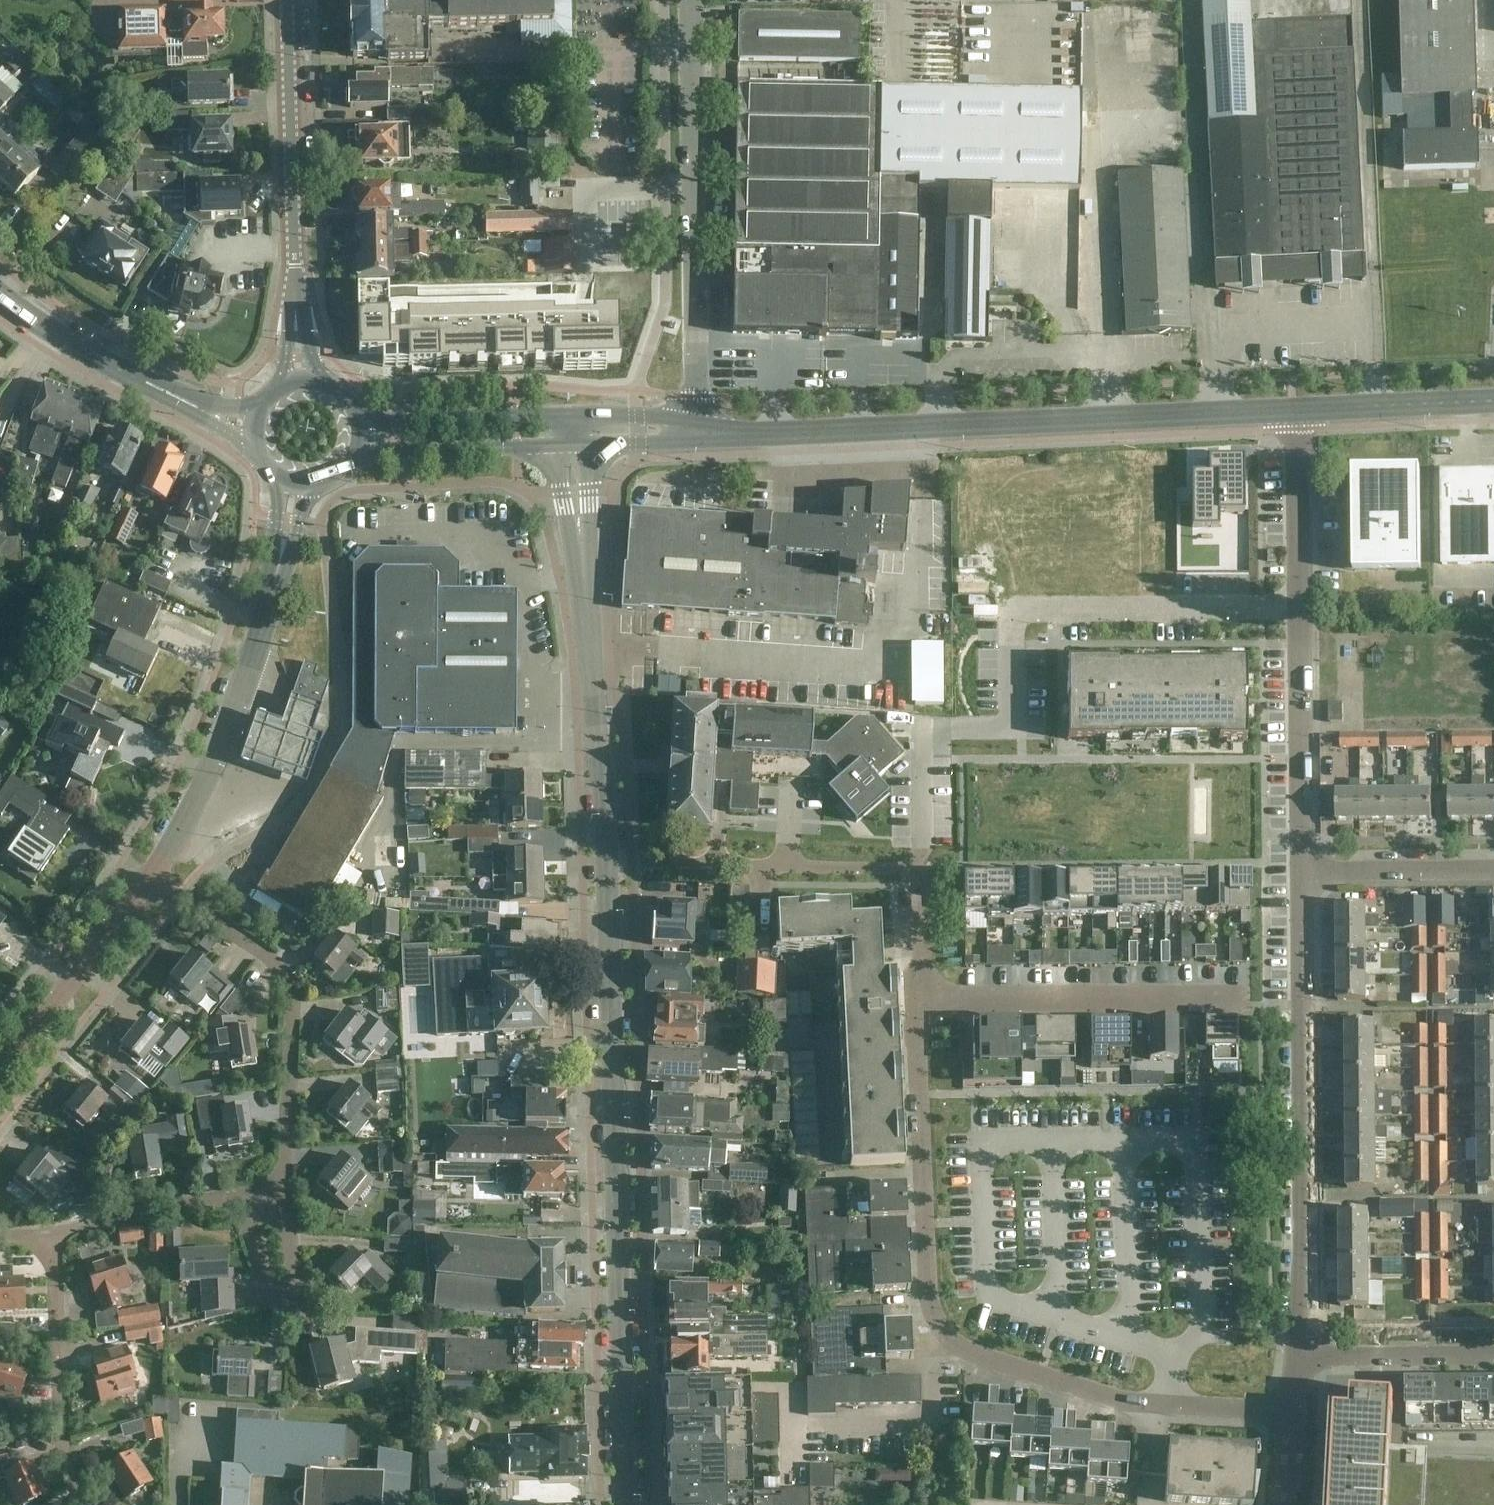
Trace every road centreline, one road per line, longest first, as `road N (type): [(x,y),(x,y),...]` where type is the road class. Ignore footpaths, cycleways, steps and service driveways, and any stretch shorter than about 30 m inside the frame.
road 1 (residential): [(1286,1412),(1120,1404),(974,1356),(951,1339),(938,1321),(926,1270),(914,998)]
road 2 (tertiary): [(625,1504),(610,865)]
road 3 (residential): [(917,868),(922,729),(1011,727),(1009,609),(1299,606)]
road 4 (tertiary): [(1292,412),(696,433)]
road 5 (unclassified): [(1297,1357),(1301,872)]
road 6 (unclassified): [(696,433),(690,0)]
road 7 (unclassified): [(148,876),(191,808),(264,625),(295,484)]
road 8 (tertiary): [(610,865),(571,445)]
road 9 (tertiary): [(300,384),(286,0)]
road 10 (residential): [(280,1178),(292,1005),(280,971),(148,876)]
road 11 (residential): [(914,998),(1240,997)]
road 12 (residential): [(610,865),(917,868)]
road 13 (tertiary): [(257,426),(83,351),(0,296)]
road 14 (residential): [(84,1504),(61,1444),(53,1234)]
road 15 (unclassified): [(1301,872),(1299,606)]
road 16 (unclassified): [(0,1073),(148,876)]
road 17 (residential): [(237,1199),(271,1284),(280,1297),(294,1295),(280,1178)]
road 18 (tertiary): [(356,455),(571,445)]
road 19 (tertiary): [(570,414),(359,420)]
road 20 (tertiary): [(1493,402),(1292,412)]
road 21 (residential): [(1297,1357),(1493,1355)]
road 22 (unclassified): [(1299,606),(1292,412)]
road 23 (residential): [(1493,870),(1301,872)]
road 24 (residential): [(53,1234),(237,1199)]
road 25 (residential): [(914,998),(924,958),(925,881),(917,868)]
road 26 (tertiary): [(696,433),(639,415),(570,414)]
road 27 (tertiary): [(571,445),(696,433)]

